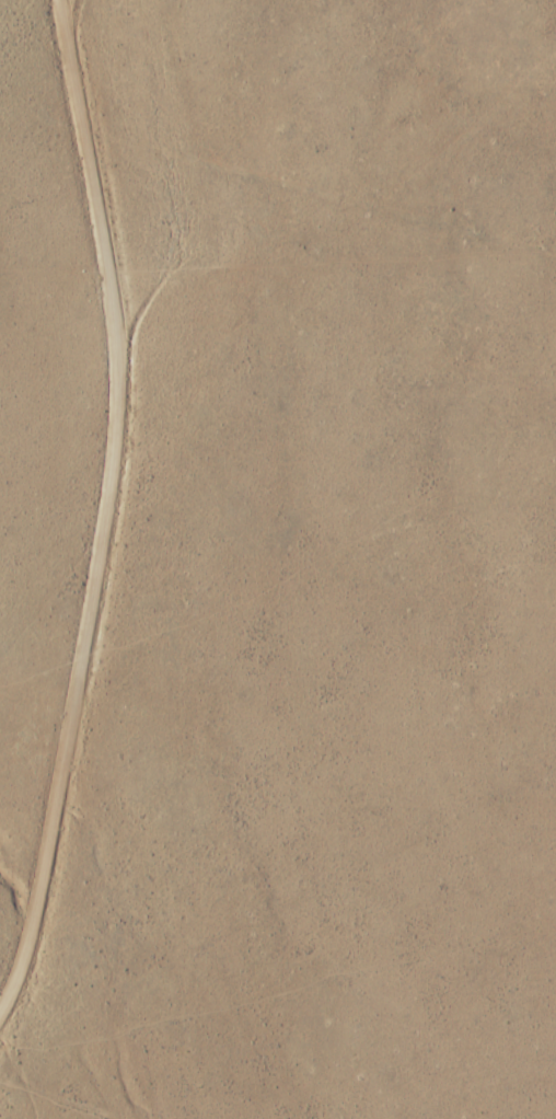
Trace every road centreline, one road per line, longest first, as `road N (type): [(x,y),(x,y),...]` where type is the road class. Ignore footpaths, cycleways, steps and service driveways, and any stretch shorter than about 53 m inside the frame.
road 1 (tertiary): [(61,0),(120,322),(121,382),(72,707)]
road 2 (track): [(555,321),(111,268)]
road 3 (track): [(72,707),(147,814),(199,1011),(207,1118)]
road 4 (tertiary): [(72,707),(30,947),(0,1013)]

